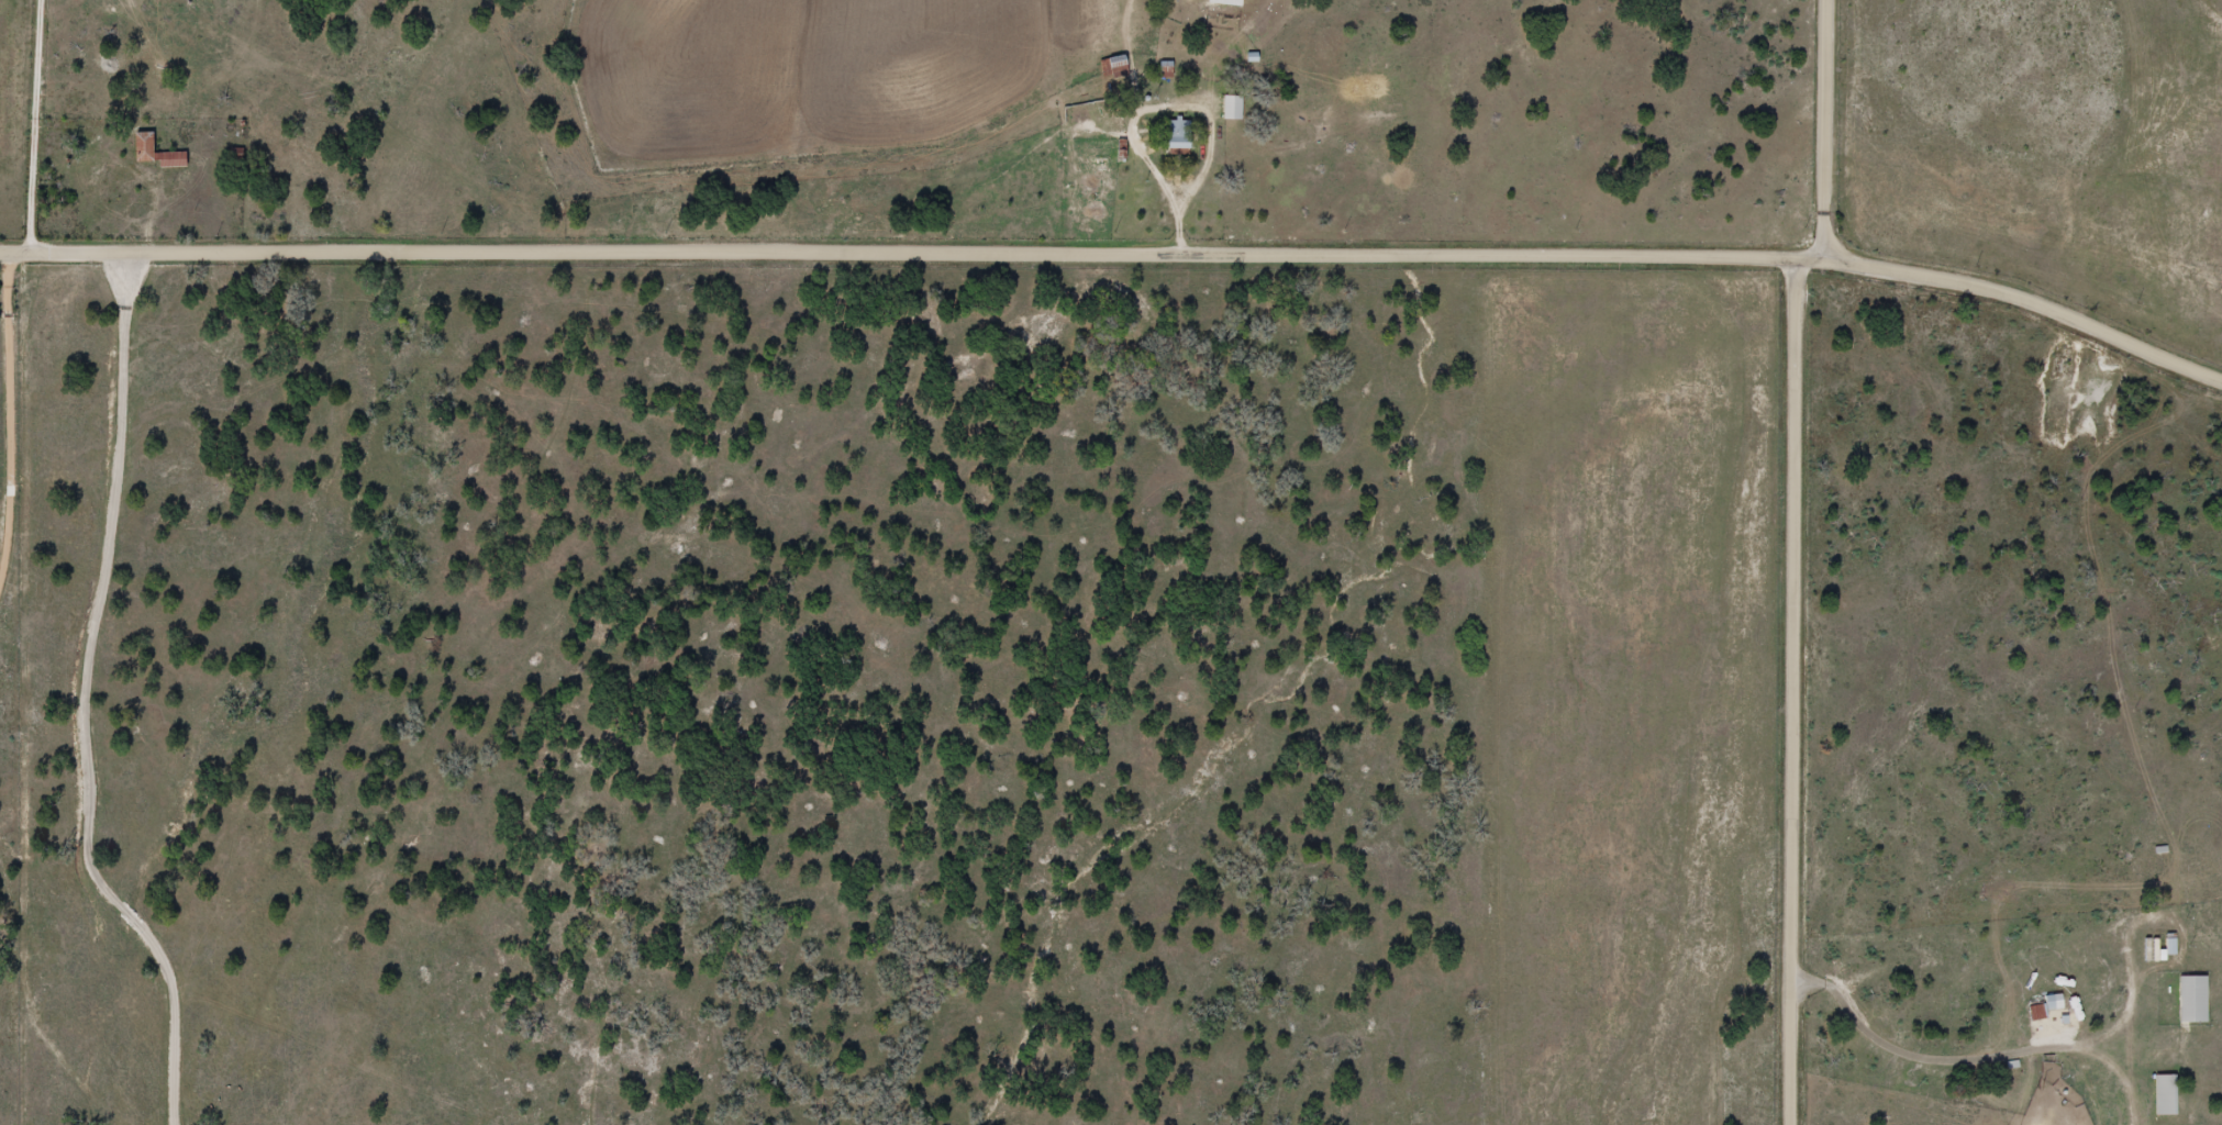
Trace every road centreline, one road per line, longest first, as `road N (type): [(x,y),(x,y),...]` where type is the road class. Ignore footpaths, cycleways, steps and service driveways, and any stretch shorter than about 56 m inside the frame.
road 1 (residential): [(2221,421),(2155,401),(1981,289),(1830,261),(9,250)]
road 2 (residential): [(1810,1124),(1797,260)]
road 3 (residential): [(1830,261),(1831,0)]
road 4 (residential): [(30,249),(42,0)]

